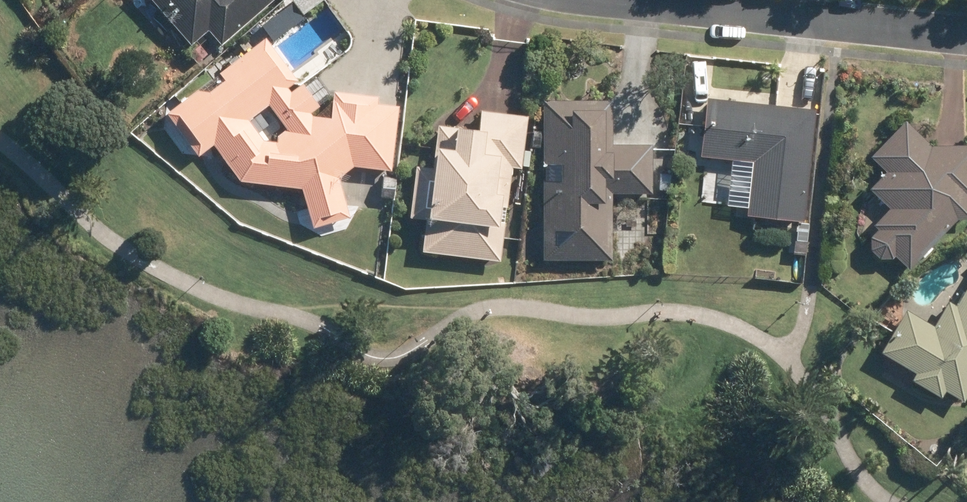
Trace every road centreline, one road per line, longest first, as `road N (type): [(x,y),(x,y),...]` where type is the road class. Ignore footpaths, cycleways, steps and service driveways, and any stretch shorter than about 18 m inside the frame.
road 1 (residential): [(966,37),(628,0)]

